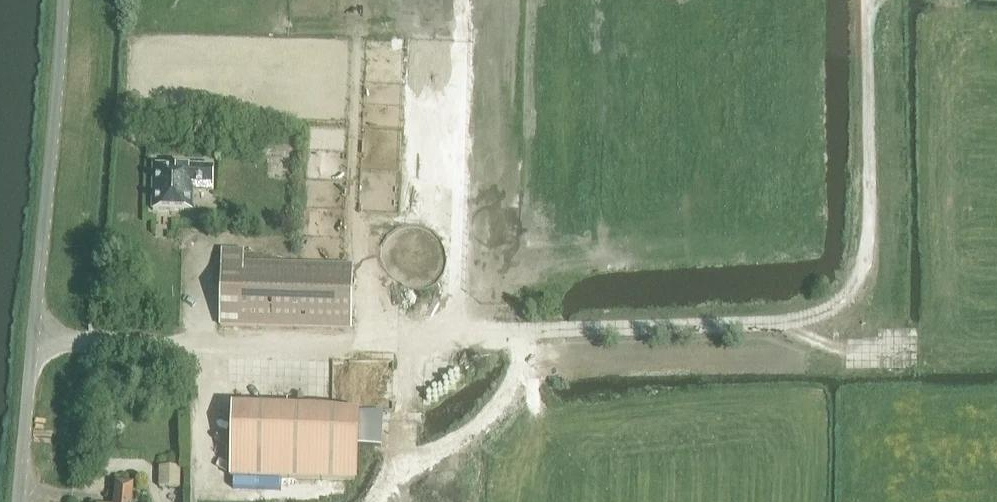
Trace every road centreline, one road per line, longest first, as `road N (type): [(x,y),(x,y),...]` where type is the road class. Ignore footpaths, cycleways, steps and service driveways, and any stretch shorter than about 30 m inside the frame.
road 1 (track): [(793,323),(439,336),(309,352),(40,341)]
road 2 (unclassified): [(23,501),(66,0)]
road 3 (track): [(866,0),(870,247),(849,303),(793,323),(850,353),(915,352)]

